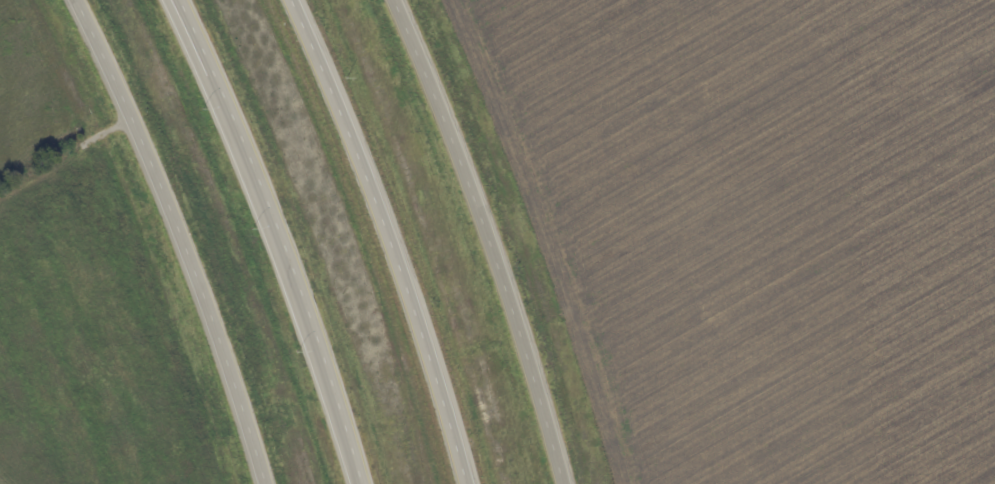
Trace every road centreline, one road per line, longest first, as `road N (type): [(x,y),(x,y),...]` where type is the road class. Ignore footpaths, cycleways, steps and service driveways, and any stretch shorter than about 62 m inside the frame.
road 1 (motorway): [(169,0),(286,269),(357,483)]
road 2 (tertiary): [(71,0),(180,247),(258,483)]
road 3 (motorway): [(460,483),(381,225),(287,0)]
road 4 (tertiary): [(559,483),(507,300),(393,0)]

